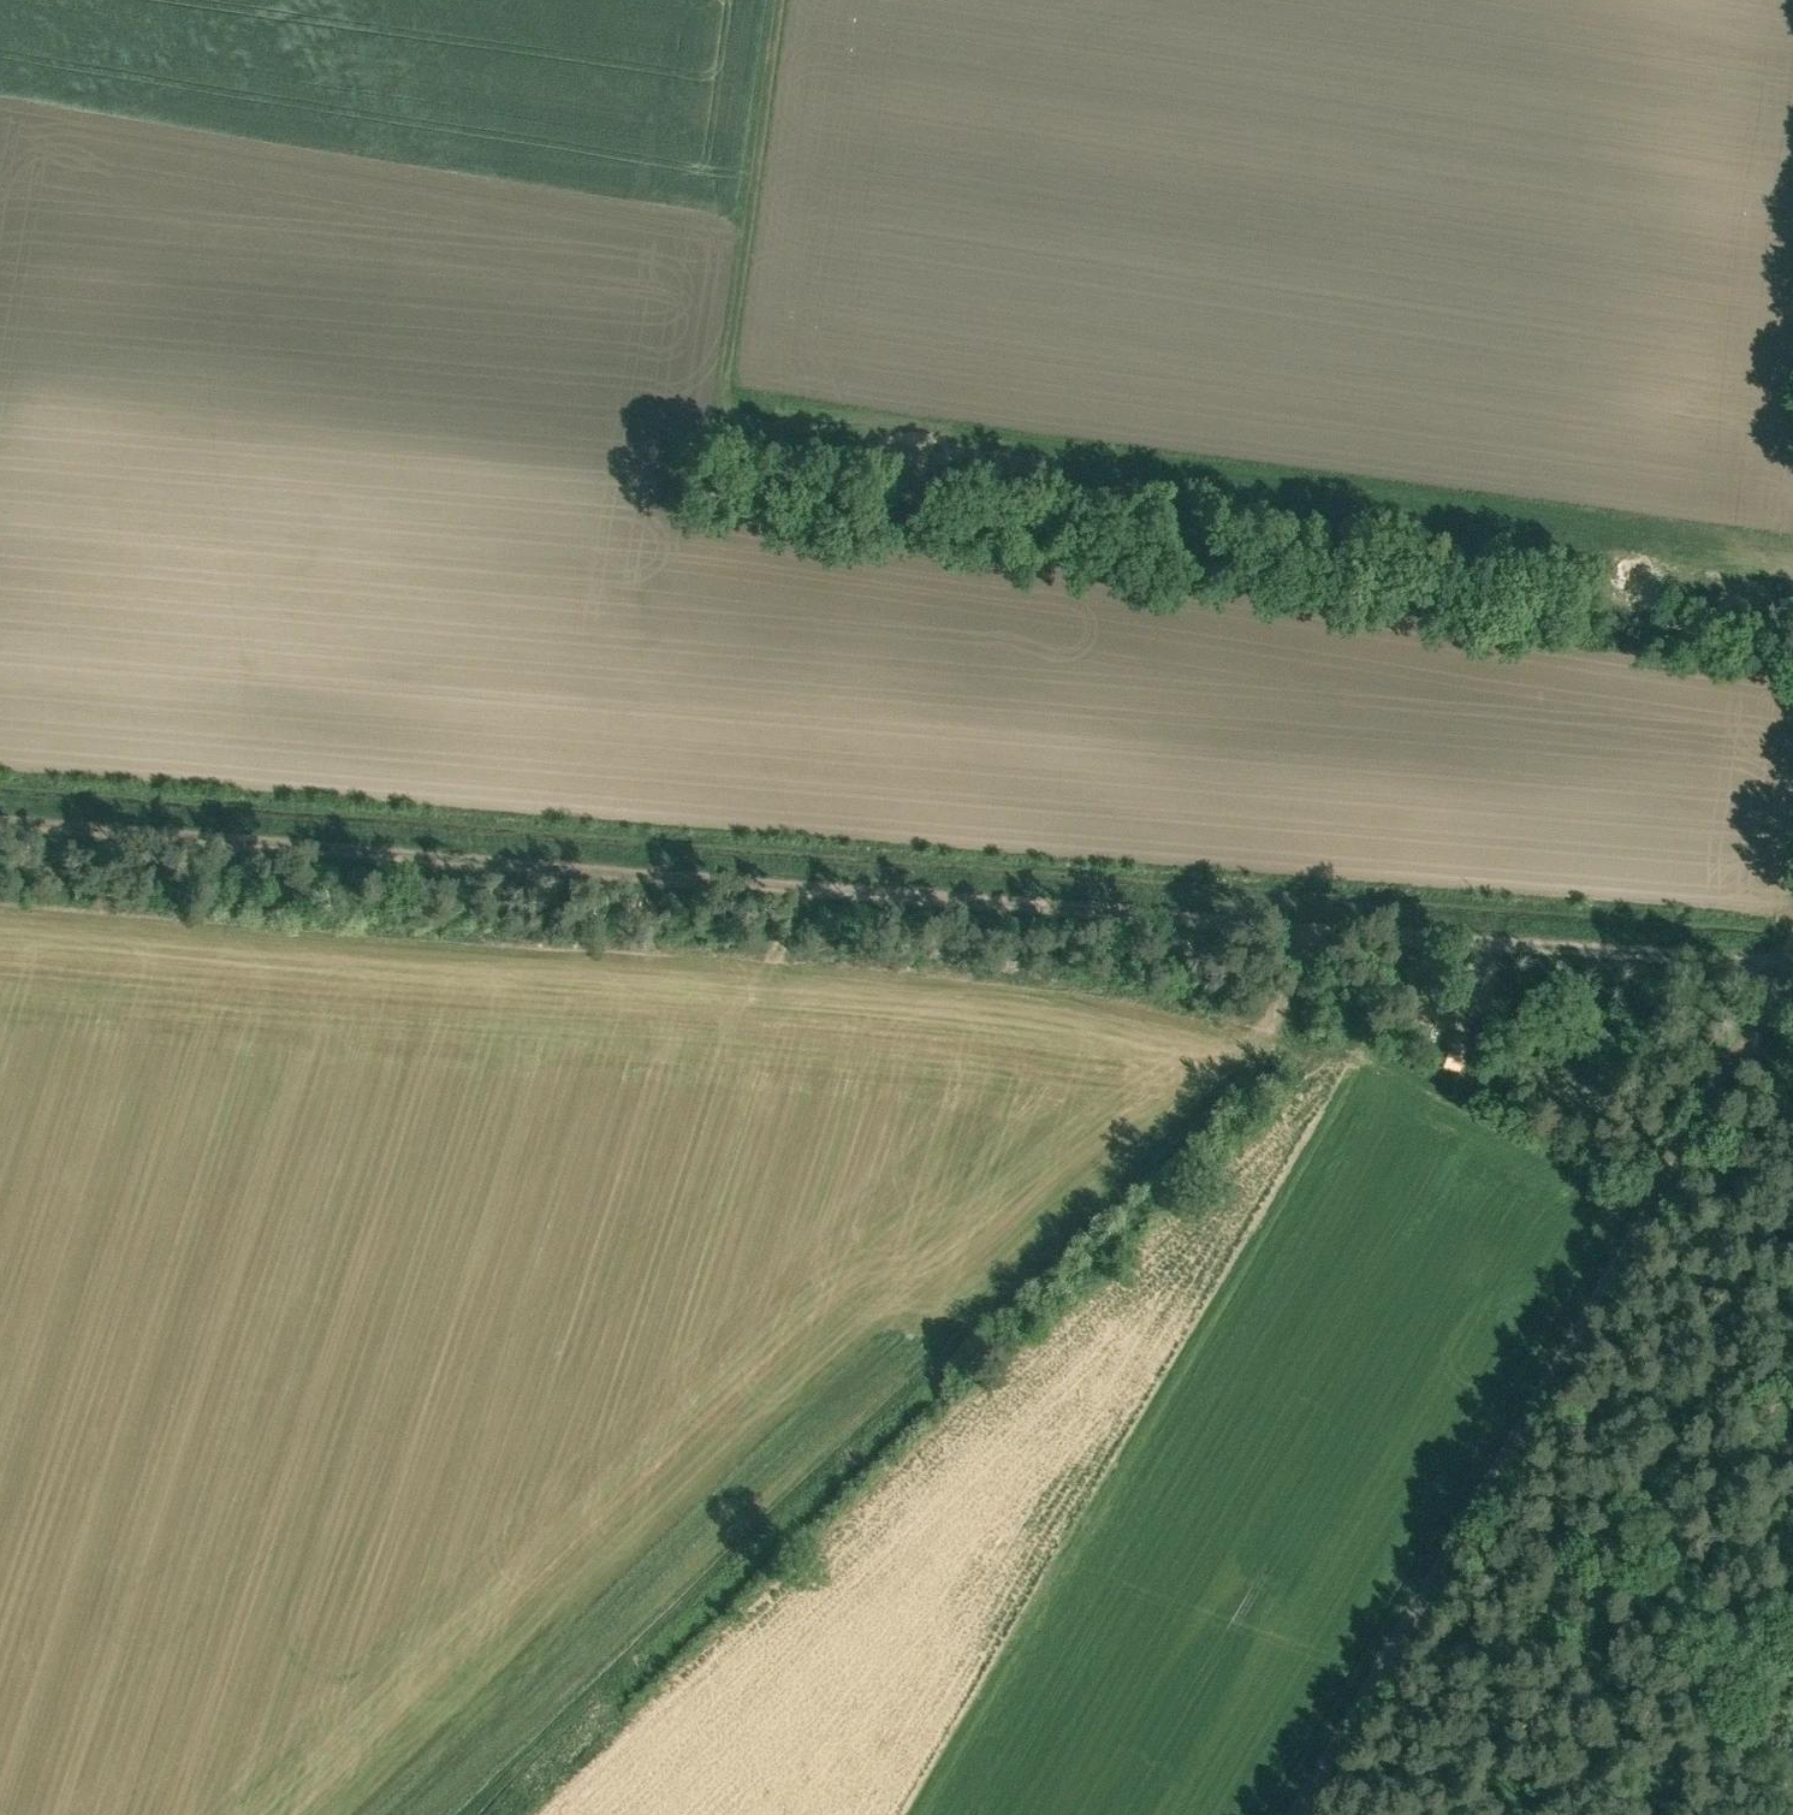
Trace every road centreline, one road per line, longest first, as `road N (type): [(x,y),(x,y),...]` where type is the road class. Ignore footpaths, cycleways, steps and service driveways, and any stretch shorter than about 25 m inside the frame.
road 1 (track): [(0,814),(1792,950)]
road 2 (unclassified): [(1792,968),(1293,1814)]

